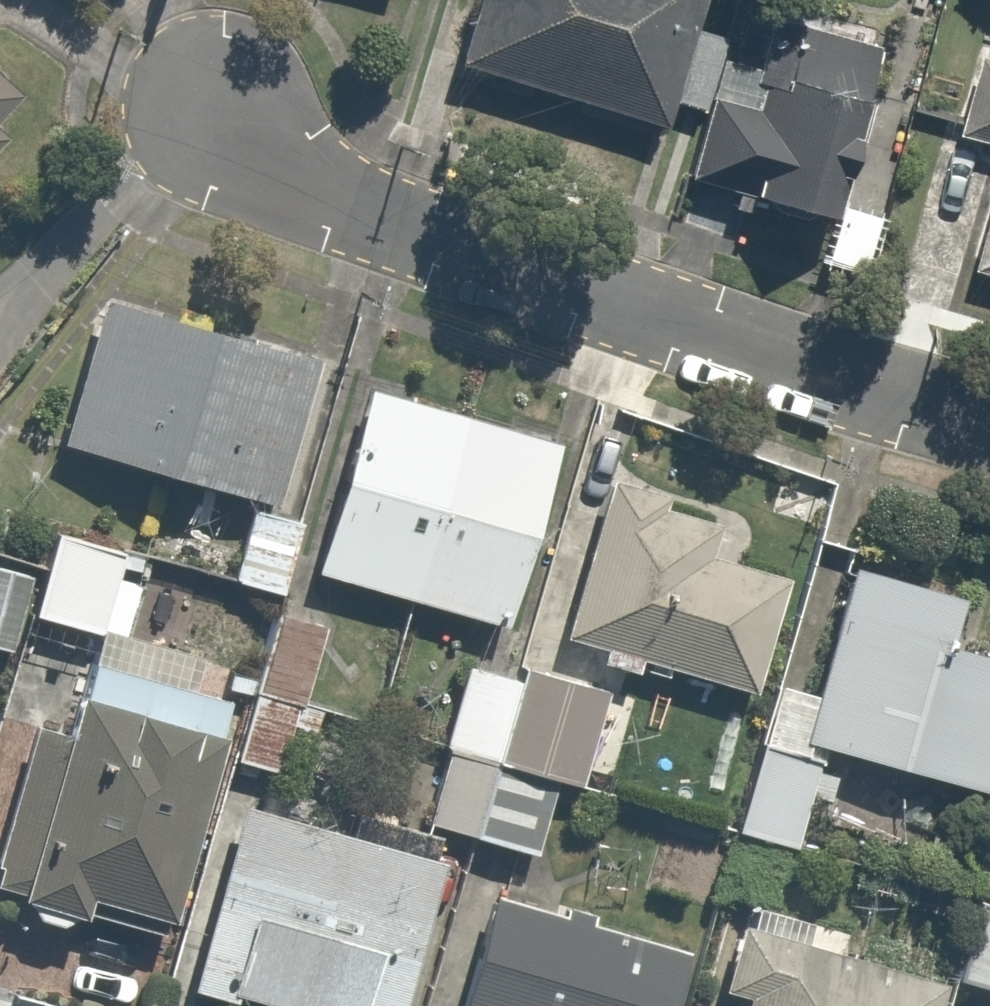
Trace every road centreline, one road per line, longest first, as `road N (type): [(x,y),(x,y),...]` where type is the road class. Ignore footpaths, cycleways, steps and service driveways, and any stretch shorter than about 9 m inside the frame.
road 1 (residential): [(989,425),(358,215),(222,99)]

